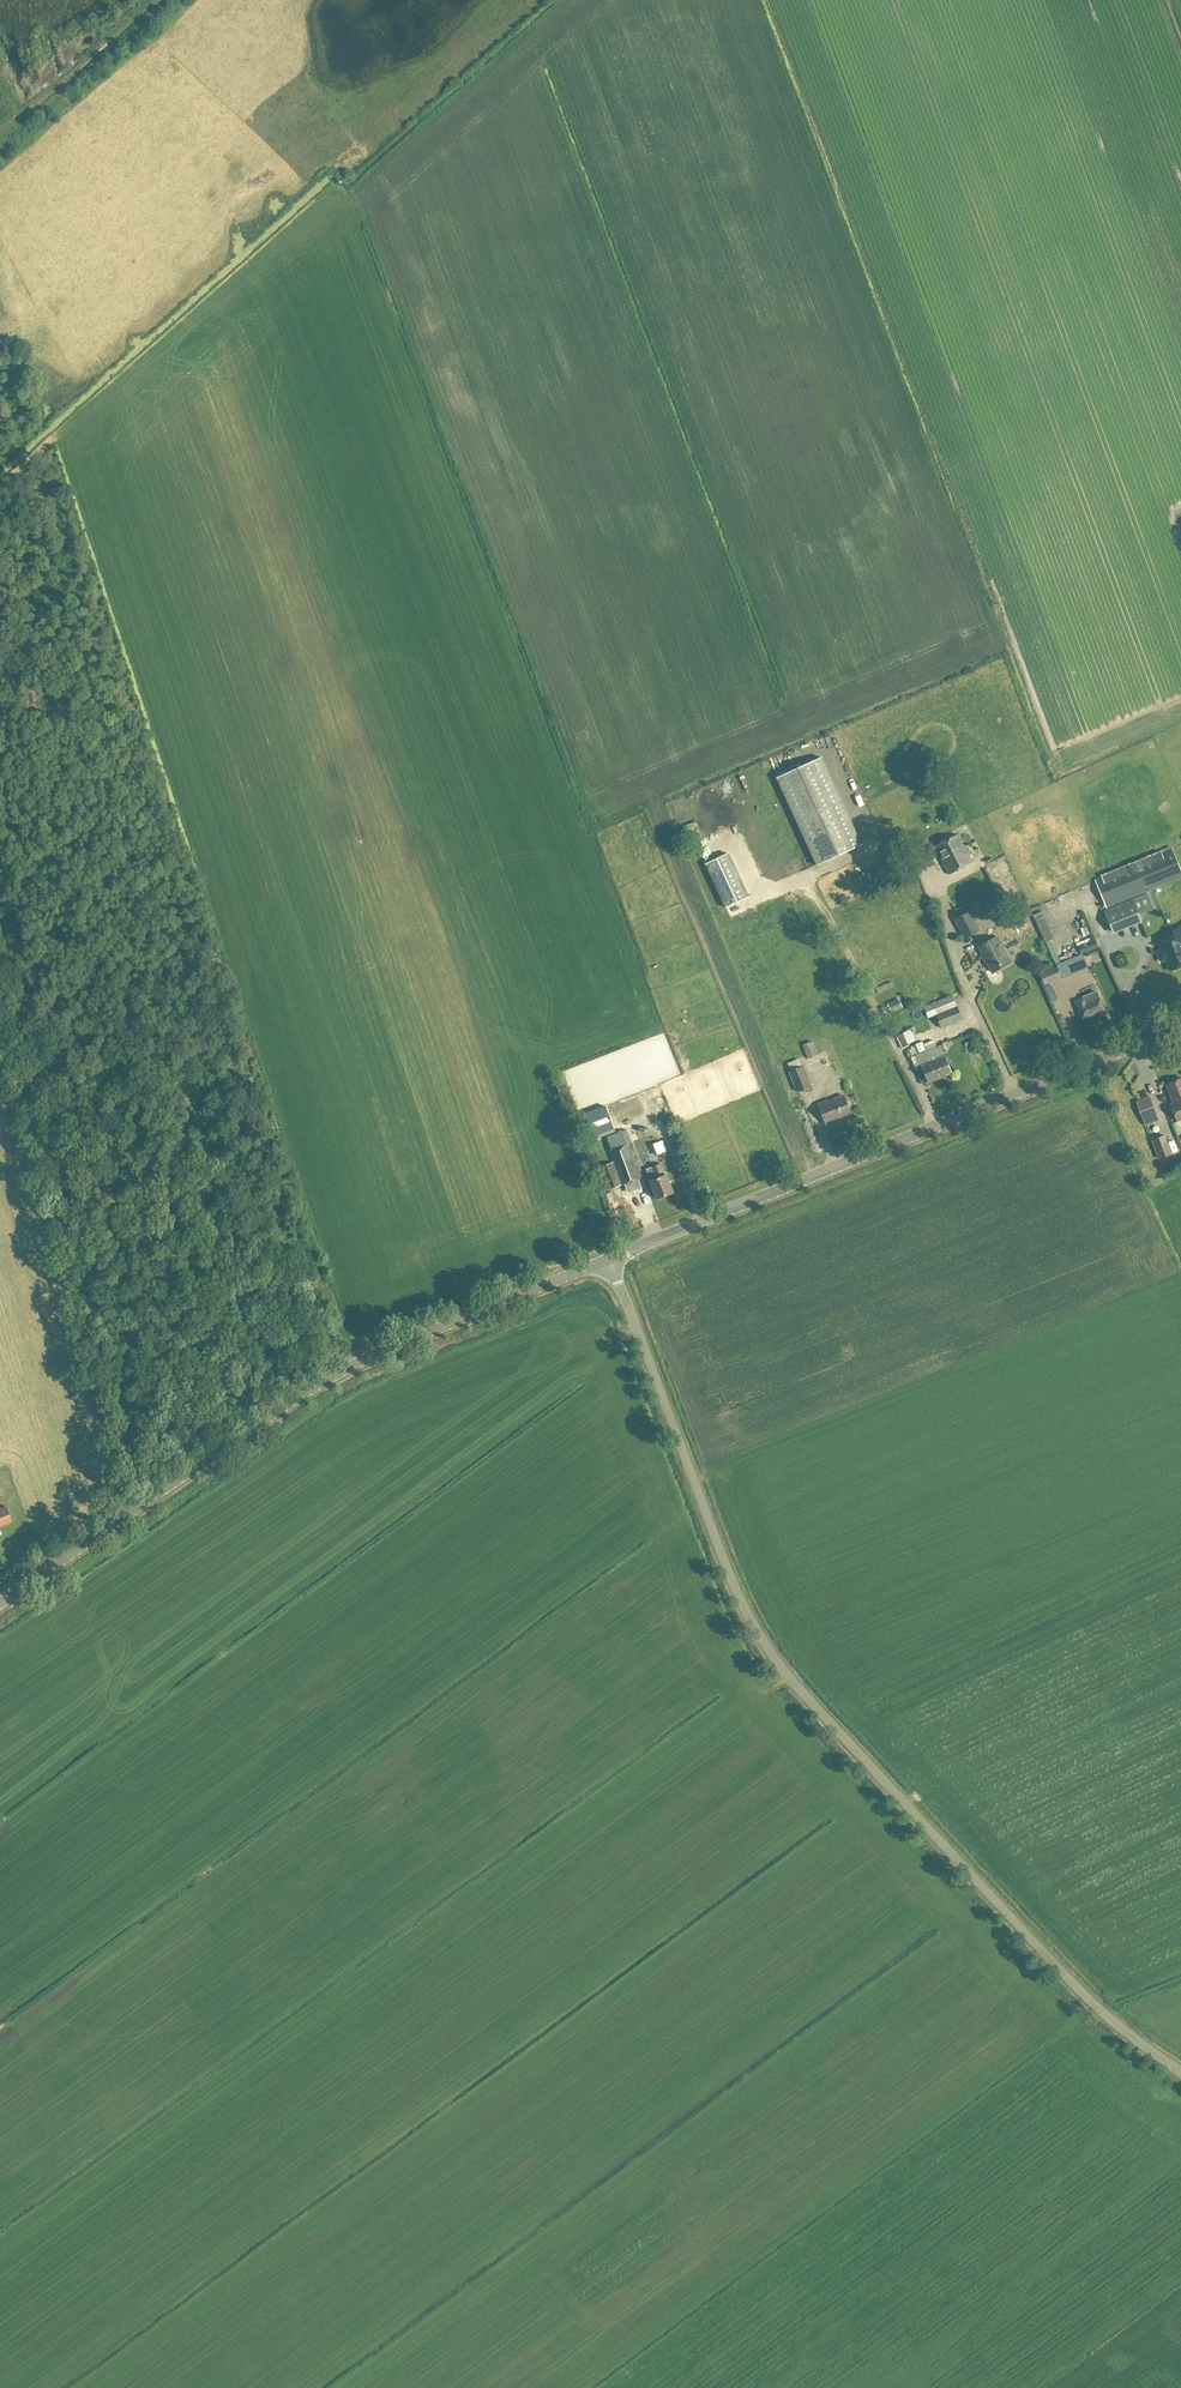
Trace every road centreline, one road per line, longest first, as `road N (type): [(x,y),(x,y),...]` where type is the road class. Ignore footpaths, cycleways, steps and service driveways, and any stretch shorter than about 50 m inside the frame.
road 1 (unclassified): [(1180,2071),(1081,1991),(779,1661),(738,1591),(611,1260)]
road 2 (tertiary): [(0,1606),(338,1373),(611,1260)]
road 3 (tertiary): [(611,1260),(1180,1030)]
road 4 (track): [(0,134),(162,0)]

